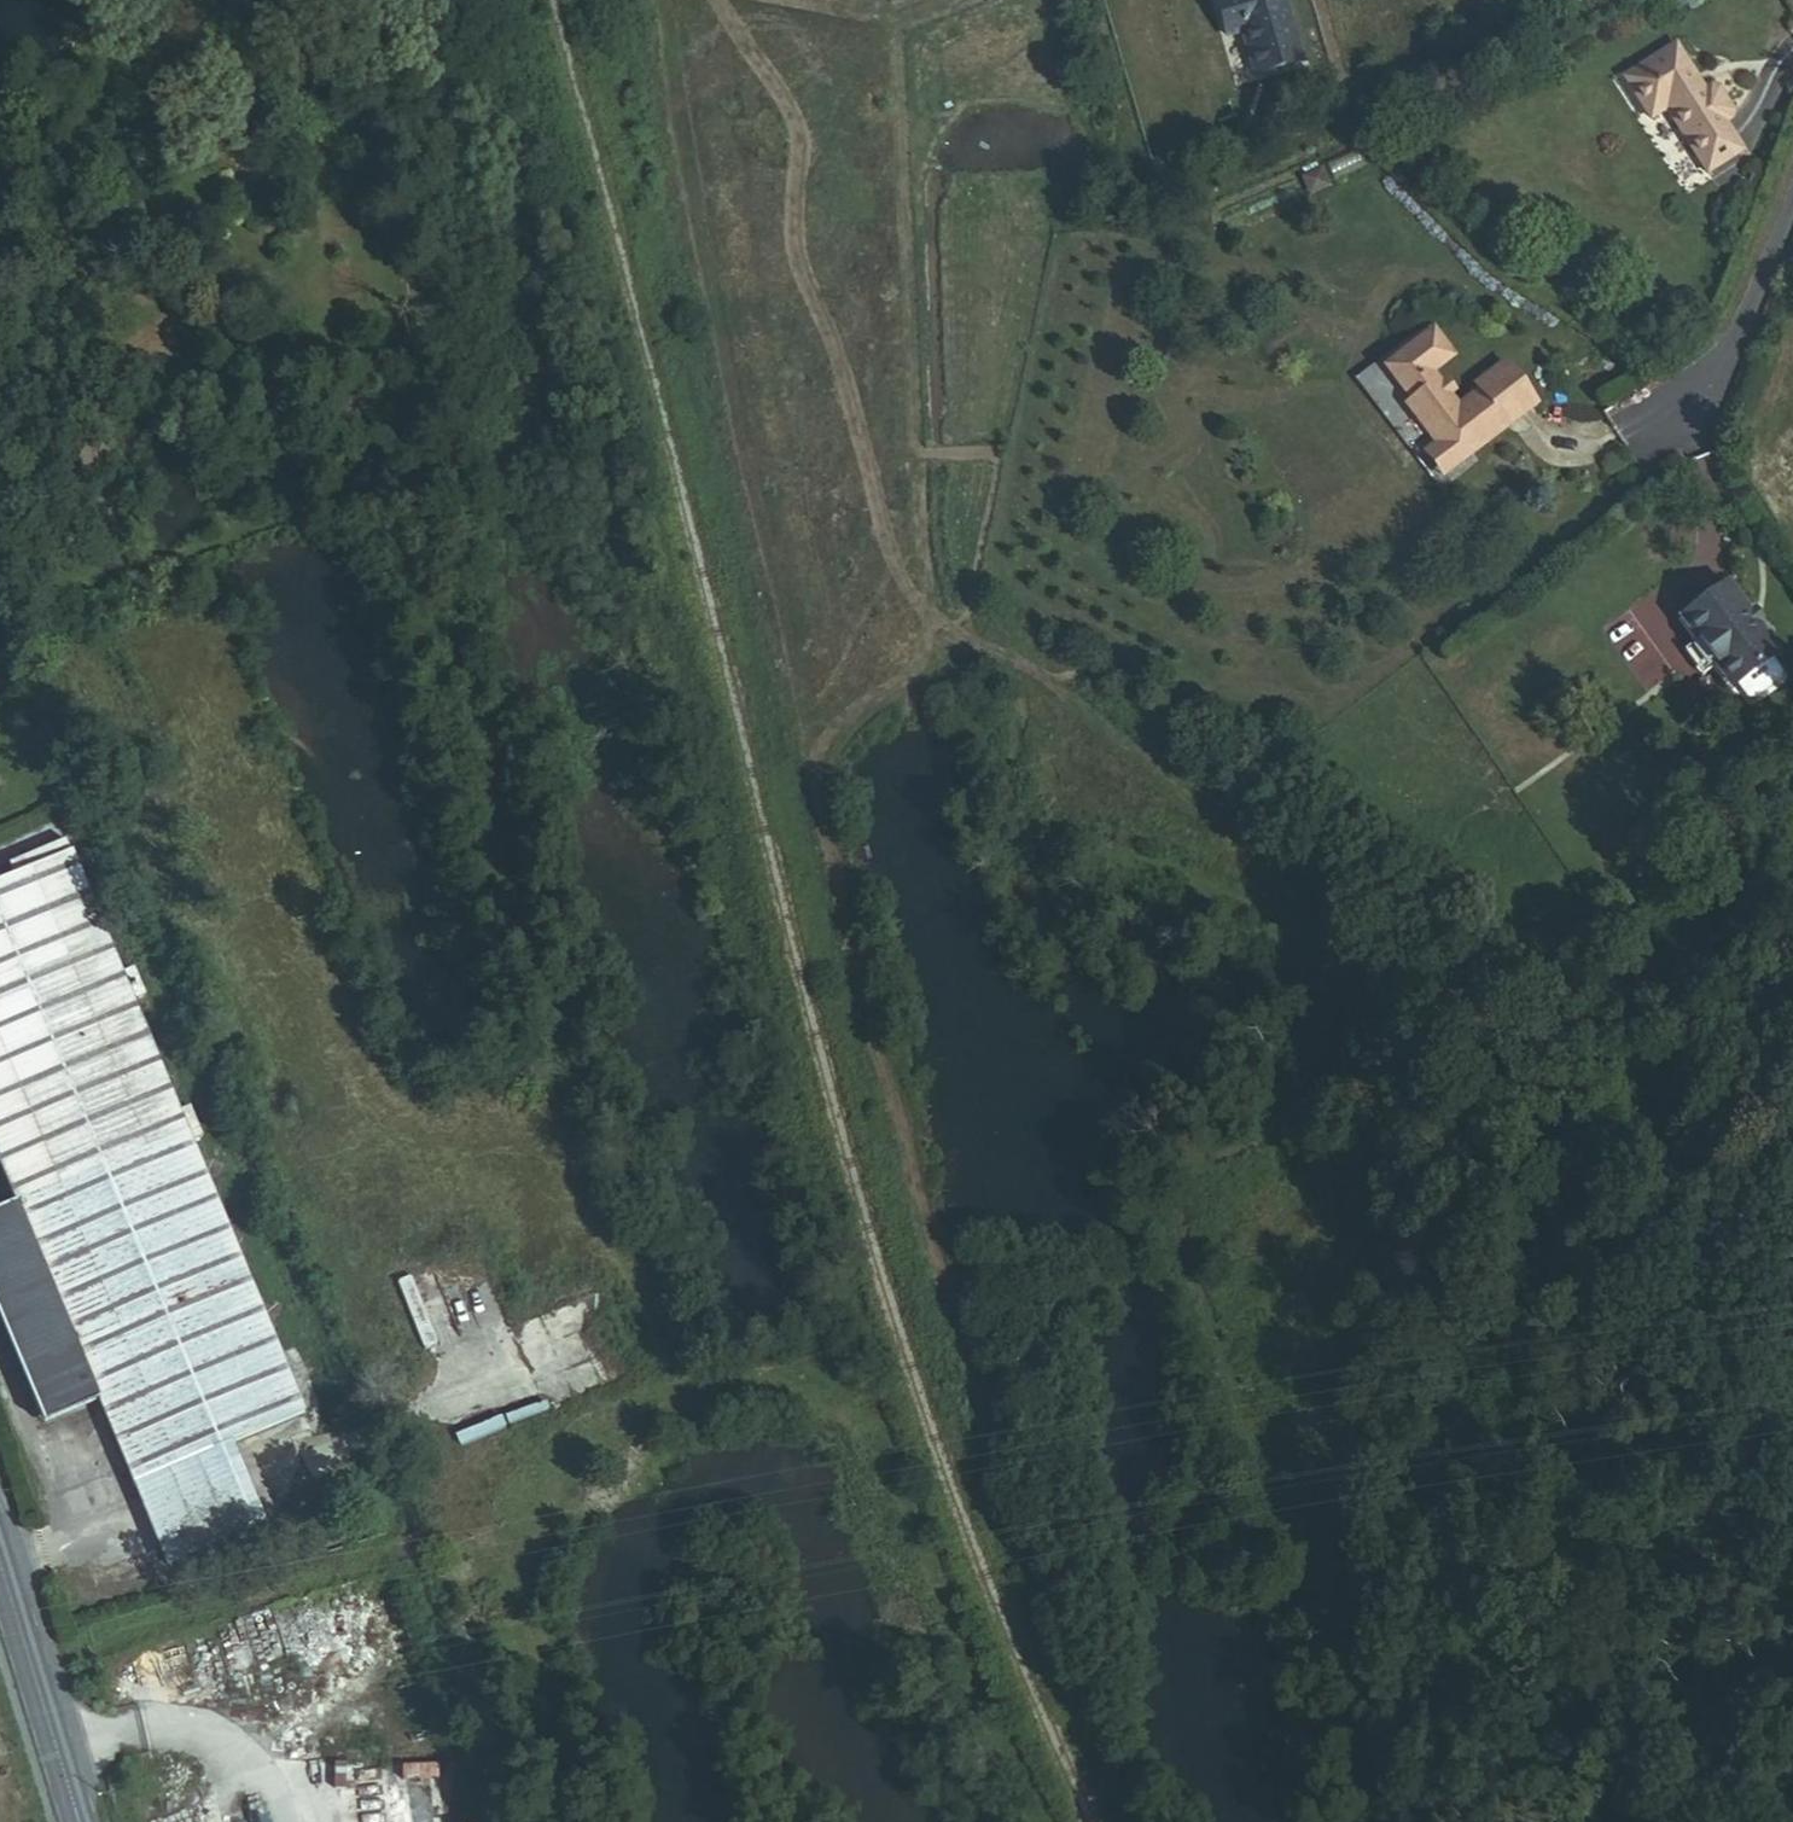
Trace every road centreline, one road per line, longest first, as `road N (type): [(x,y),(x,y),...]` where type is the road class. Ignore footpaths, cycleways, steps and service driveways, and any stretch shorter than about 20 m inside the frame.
road 1 (unclassified): [(1643,432),(1703,388),(1792,167)]
road 2 (secondary): [(75,1821),(0,1581)]

